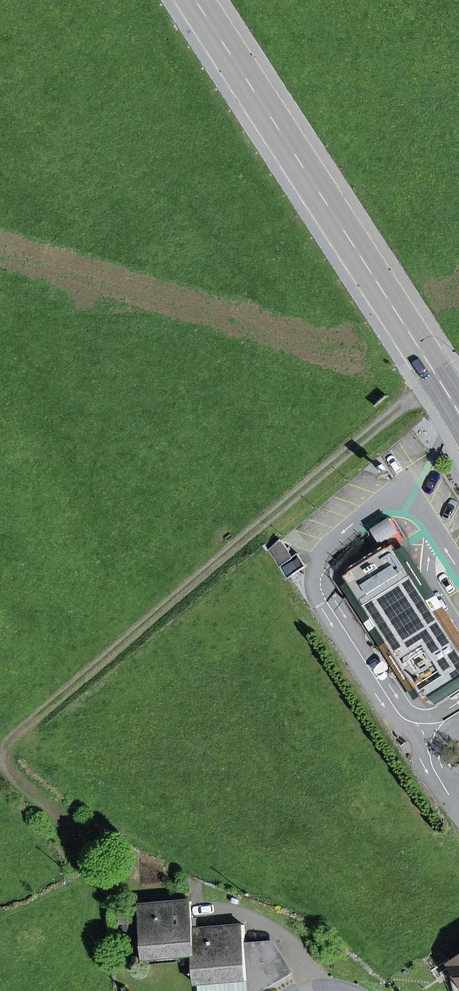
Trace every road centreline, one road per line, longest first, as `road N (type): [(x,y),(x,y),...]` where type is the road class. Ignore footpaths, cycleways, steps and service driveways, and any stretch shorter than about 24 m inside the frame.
road 1 (track): [(437,380),(21,729),(8,749),(8,767),(83,840)]
road 2 (primary): [(193,0),(458,415)]

